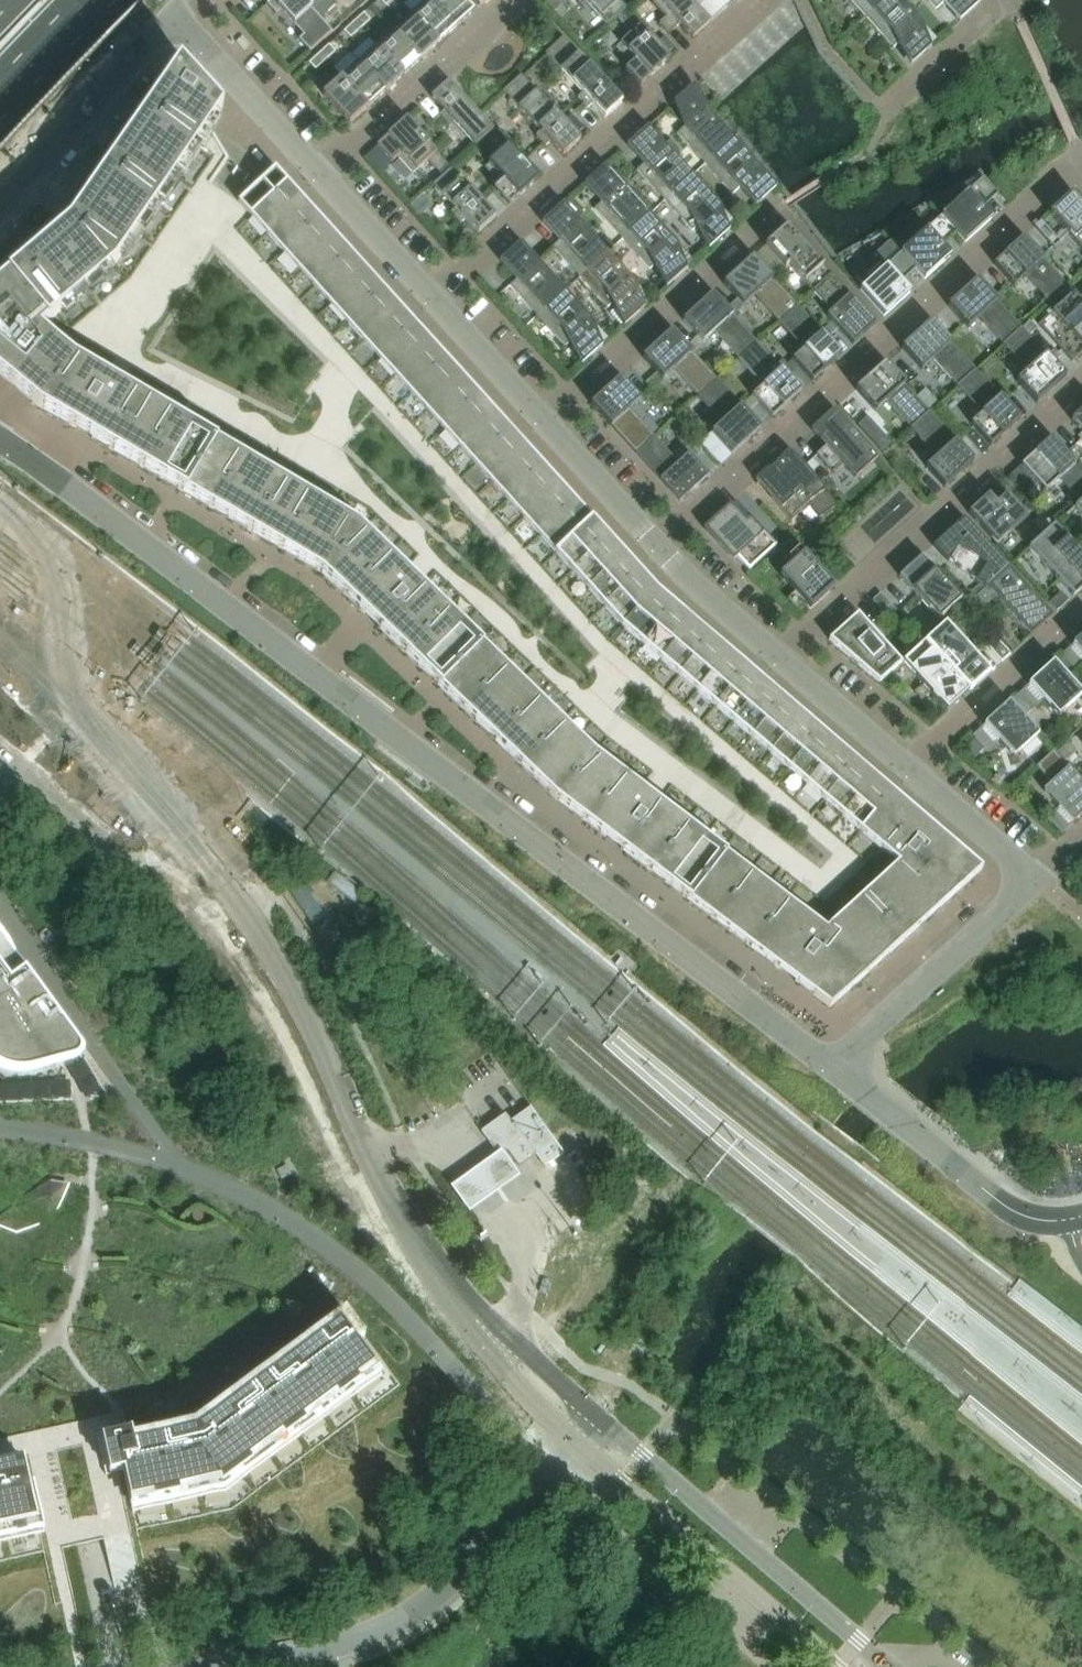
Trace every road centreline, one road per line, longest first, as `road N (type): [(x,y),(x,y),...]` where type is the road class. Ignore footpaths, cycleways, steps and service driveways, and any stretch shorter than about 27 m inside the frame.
road 1 (tertiary): [(830,1061),(0,438)]
road 2 (tertiary): [(494,1338),(407,1237),(283,994),(151,799),(0,643)]
road 3 (residential): [(657,549),(1081,158)]
road 4 (residential): [(431,298),(763,0)]
road 5 (residential): [(245,1666),(402,1625),(456,1581),(578,1448)]
road 6 (residential): [(781,665),(1081,385)]
road 7 (tertiary): [(884,1666),(602,1421)]
road 8 (tertiary): [(578,1448),(838,1666)]
road 9 (residential): [(545,421),(783,204)]
road 10 (tertiary): [(1081,1220),(1045,1230),(830,1061)]
road 11 (residential): [(1040,882),(830,1061)]
road 12 (residential): [(0,209),(172,10)]
road 13 (residential): [(319,170),(517,0)]
road 14 (residential): [(908,776),(1081,617)]
road 15 (residential): [(319,170),(172,10)]
road 16 (residential): [(657,549),(545,421)]
road 17 (residential): [(431,298),(319,170)]
road 18 (residential): [(781,665),(657,549)]
road 19 (residential): [(1040,882),(908,776)]
road 20 (residential): [(908,776),(781,665)]
road 21 (residential): [(545,421),(431,298)]
road 22 (residential): [(883,109),(1005,0)]
road 23 (tertiary): [(494,1338),(578,1448)]
road 24 (tertiary): [(602,1421),(494,1338)]
road 25 (trunk): [(0,95),(90,0)]

